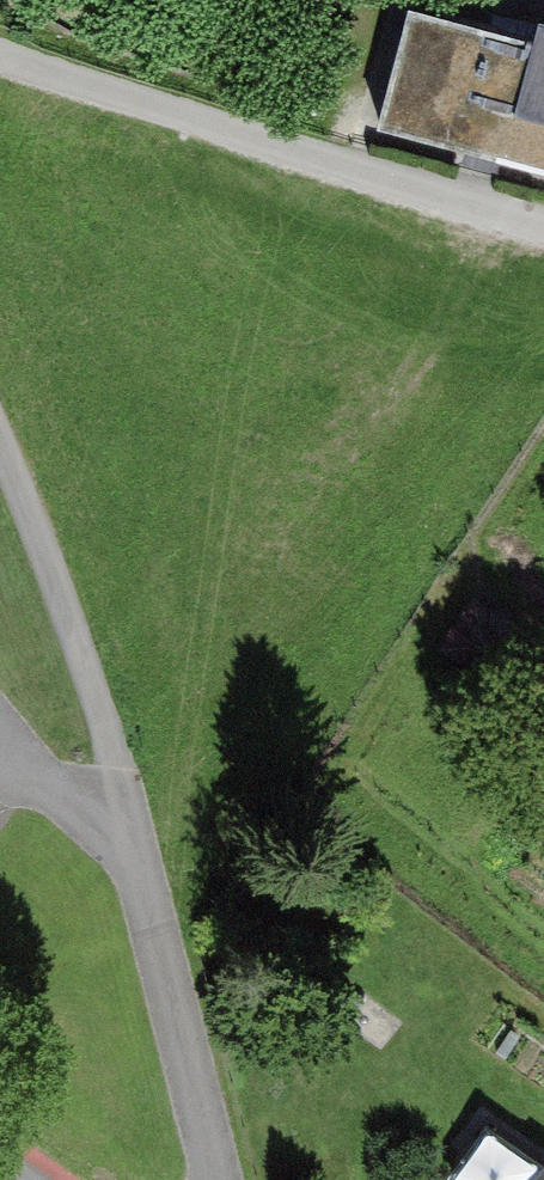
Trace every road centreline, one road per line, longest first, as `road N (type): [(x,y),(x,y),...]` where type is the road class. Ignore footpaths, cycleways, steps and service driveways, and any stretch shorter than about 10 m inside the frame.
road 1 (unclassified): [(217,1179),(80,634),(0,440)]
road 2 (track): [(0,57),(543,228)]

